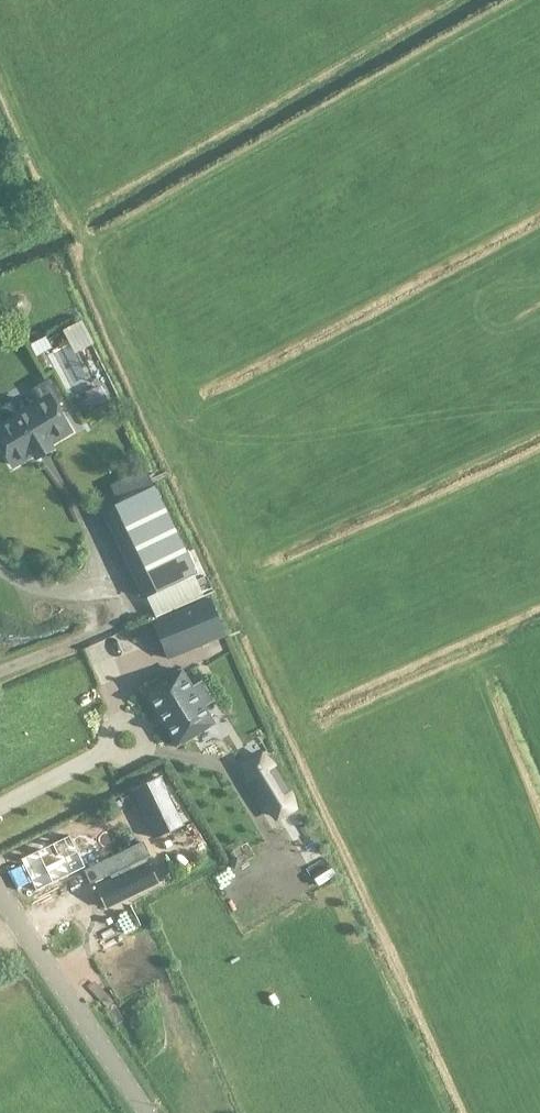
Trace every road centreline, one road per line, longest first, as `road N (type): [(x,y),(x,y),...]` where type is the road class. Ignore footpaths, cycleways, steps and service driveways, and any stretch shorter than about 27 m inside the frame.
road 1 (tertiary): [(146,1112),(0,895)]

